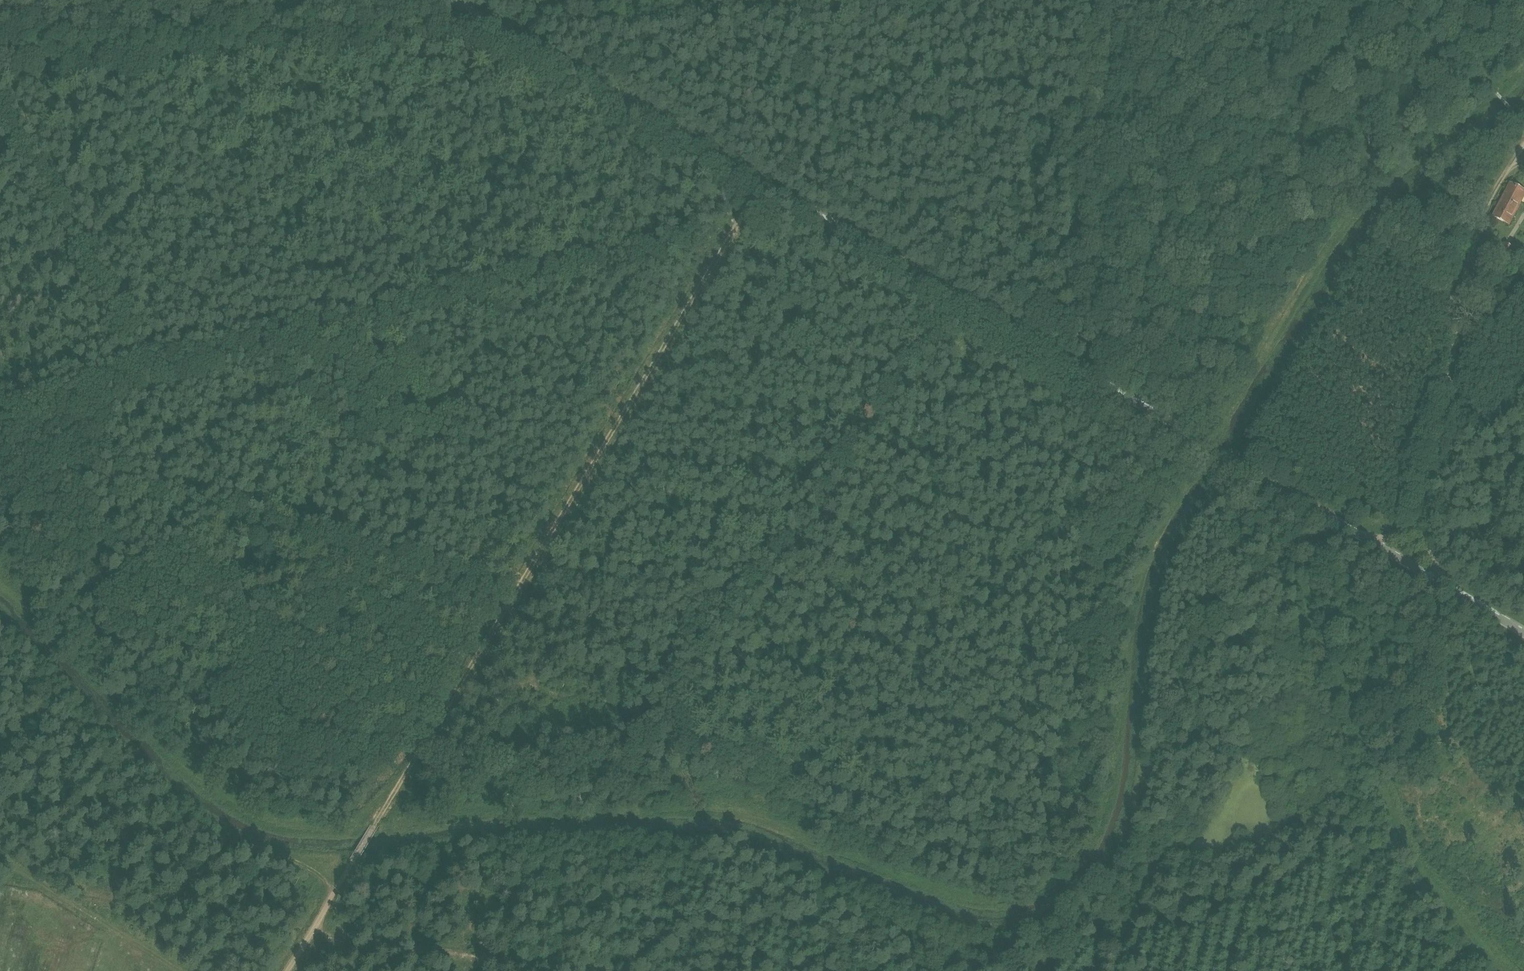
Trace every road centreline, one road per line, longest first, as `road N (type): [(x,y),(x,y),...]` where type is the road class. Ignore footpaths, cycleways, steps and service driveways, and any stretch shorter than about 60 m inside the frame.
road 1 (track): [(291,970),(771,189)]
road 2 (unclassified): [(1215,450),(444,0)]
road 3 (track): [(1042,970),(1092,910),(1265,477)]
road 4 (track): [(1446,582),(1424,521),(1450,412),(1460,315),(1496,190),(1523,151)]
road 5 (track): [(1107,0),(1082,124),(1072,373)]
road 6 (unclassified): [(1523,628),(1232,458)]
road 7 (track): [(593,970),(315,932)]
road 8 (track): [(29,876),(178,970)]

